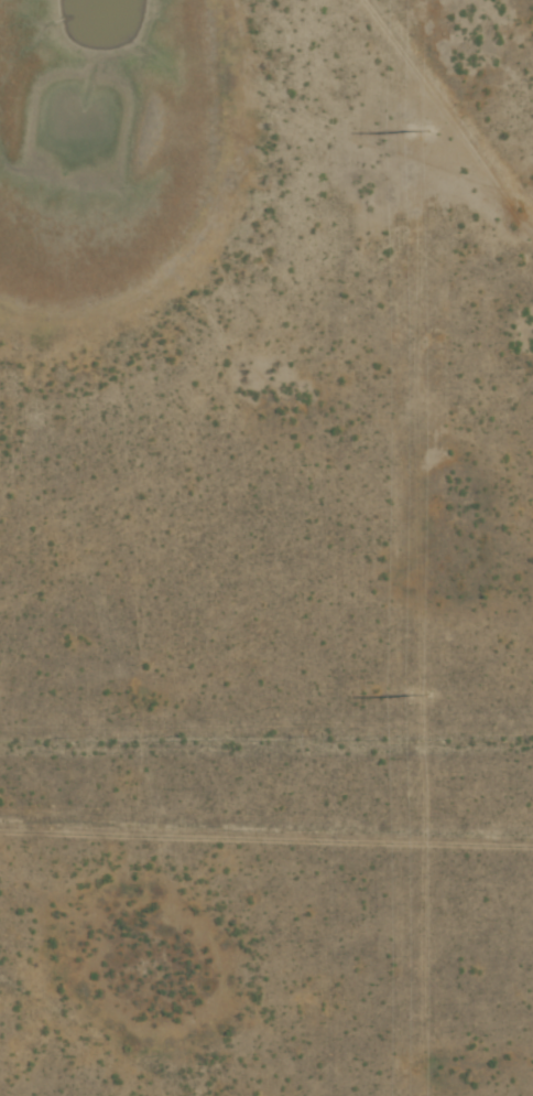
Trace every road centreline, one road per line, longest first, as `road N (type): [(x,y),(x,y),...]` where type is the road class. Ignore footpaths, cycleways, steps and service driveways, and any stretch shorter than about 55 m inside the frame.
road 1 (track): [(532,701),(0,708)]

